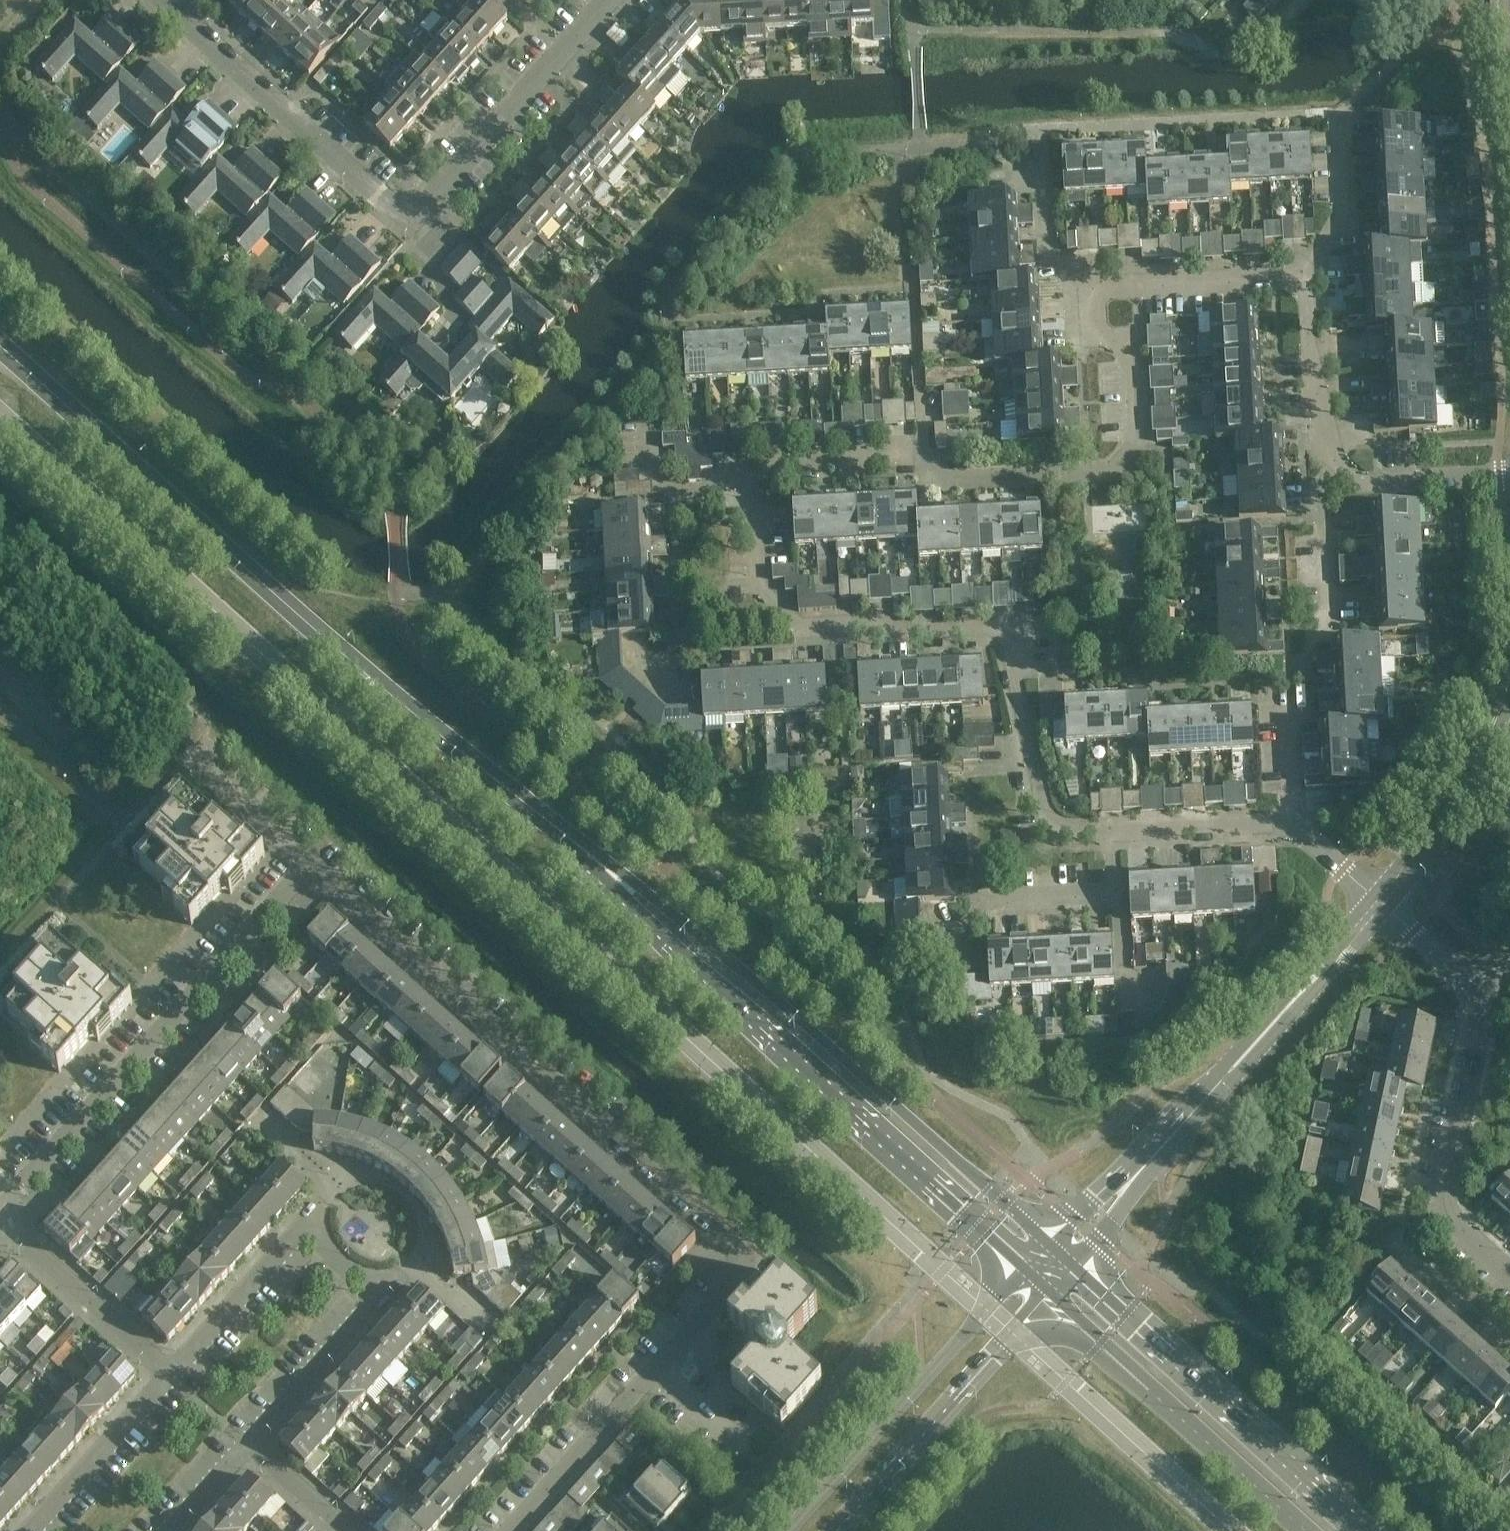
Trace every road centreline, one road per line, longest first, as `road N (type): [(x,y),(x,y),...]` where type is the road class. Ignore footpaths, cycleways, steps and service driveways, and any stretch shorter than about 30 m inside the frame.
road 1 (secondary): [(608,877),(300,617),(0,348)]
road 2 (residential): [(652,1366),(748,1261),(309,864)]
road 3 (residential): [(753,489),(756,591),(808,636),(1014,629),(1046,815),(1067,828),(1113,829)]
road 4 (residential): [(165,0),(398,206),(434,198),(613,0)]
road 5 (residential): [(752,472),(920,462),(952,482),(1127,470),(1124,359),(1083,323),(1082,294)]
road 6 (secondary): [(1048,1242),(681,922),(608,877)]
road 7 (secondary): [(608,877),(696,976),(1025,1268)]
road 8 (residential): [(172,1372),(313,1223),(380,1286),(246,1440)]
road 9 (residential): [(0,1207),(309,864)]
road 10 (secondary): [(1363,1530),(1073,1264)]
road 11 (tertiary): [(1025,1268),(792,1530)]
road 12 (residential): [(1509,1273),(1448,1212),(1482,993)]
road 13 (secondary): [(1100,1345),(1303,1530)]
road 14 (tertiary): [(837,1530),(1014,1334)]
road 15 (residential): [(172,1372),(0,1213)]
road 16 (residential): [(507,1530),(652,1366)]
road 17 (residential): [(1300,280),(1082,294)]
road 18 (residential): [(30,1530),(172,1372)]
road 19 (tertiary): [(1158,1152),(1299,994)]
road 20 (residential): [(981,904),(1116,900),(1113,829)]
road 21 (residential): [(1300,280),(1302,369),(1327,450),(1338,464)]
road 22 (residential): [(1113,829),(1292,820)]
road 23 (residential): [(1330,636),(1320,488),(1338,464)]
road 24 (residential): [(1340,121),(1340,228),(1300,280)]
road 25 (tertiary): [(1439,826),(1509,676)]
road 26 (residential): [(309,864),(194,760)]
road 27 (residential): [(1082,294),(1047,275),(1042,169)]
road 28 (residential): [(650,438),(652,475),(669,492),(753,489)]
road 29 (tertiary): [(1158,1152),(1048,1242)]
road 30 (tertiary): [(1073,1264),(1100,1241),(1158,1152)]
road 31 (residential): [(350,1530),(246,1440)]
road 32 (residential): [(749,1451),(652,1366)]
road 33 (unclassified): [(1482,993),(1387,909)]
road 34 (tertiary): [(1373,896),(1320,955),(1299,994)]
road 35 (tertiary): [(1299,994),(1336,969),(1387,909)]
road 36 (residential): [(246,1440),(165,1530)]

